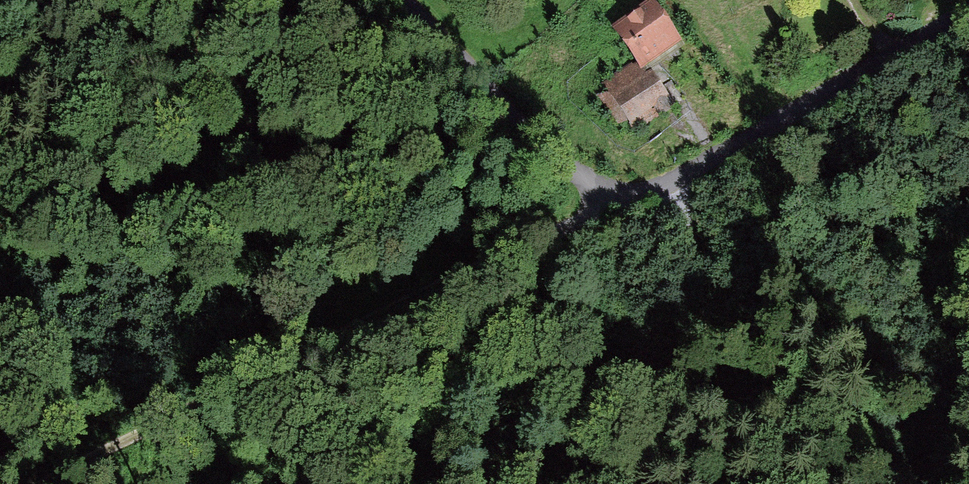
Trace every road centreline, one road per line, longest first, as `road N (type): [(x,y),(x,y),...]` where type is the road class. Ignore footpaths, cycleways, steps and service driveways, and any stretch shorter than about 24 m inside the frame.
road 1 (residential): [(383,0),(570,183),(649,205),(968,20)]
road 2 (track): [(609,194),(553,231),(35,483)]

